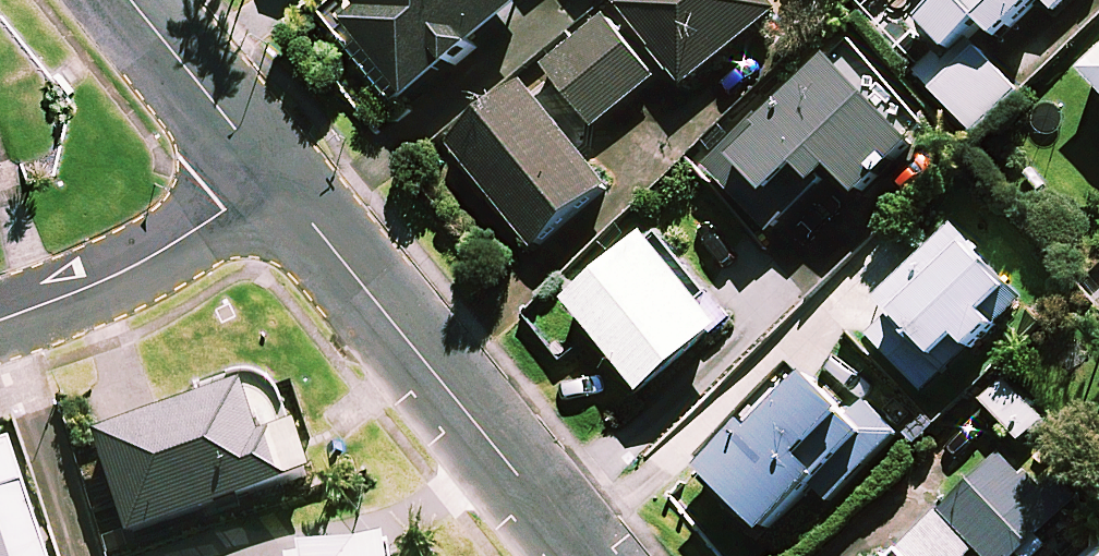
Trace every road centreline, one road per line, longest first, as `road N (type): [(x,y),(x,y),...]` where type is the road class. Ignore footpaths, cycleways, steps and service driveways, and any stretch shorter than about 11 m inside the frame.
road 1 (residential): [(269,171),(583,555)]
road 2 (residential): [(0,321),(175,246),(269,171)]
road 3 (residential): [(132,0),(269,171)]

